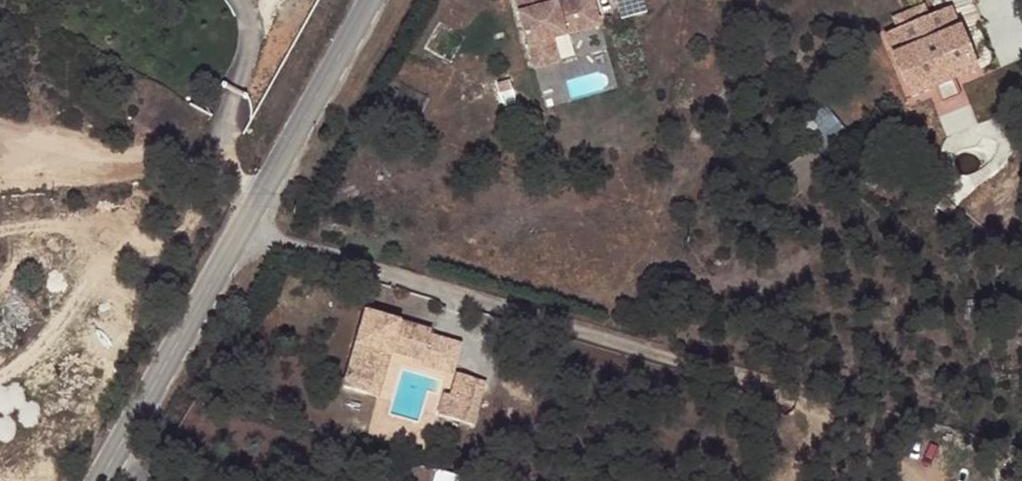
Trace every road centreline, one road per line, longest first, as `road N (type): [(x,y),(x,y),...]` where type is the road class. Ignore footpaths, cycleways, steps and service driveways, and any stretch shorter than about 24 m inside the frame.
road 1 (tertiary): [(370,0),(100,480)]

